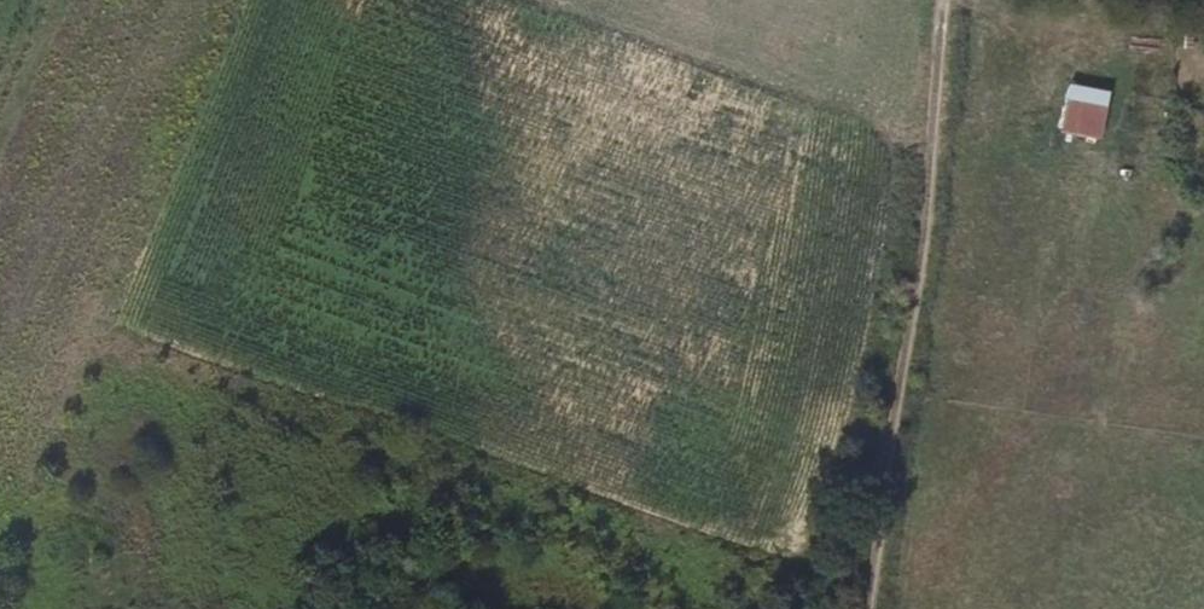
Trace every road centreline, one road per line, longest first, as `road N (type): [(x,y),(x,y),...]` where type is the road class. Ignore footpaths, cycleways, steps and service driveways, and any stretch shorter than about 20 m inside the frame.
road 1 (track): [(864,608),(940,0)]

